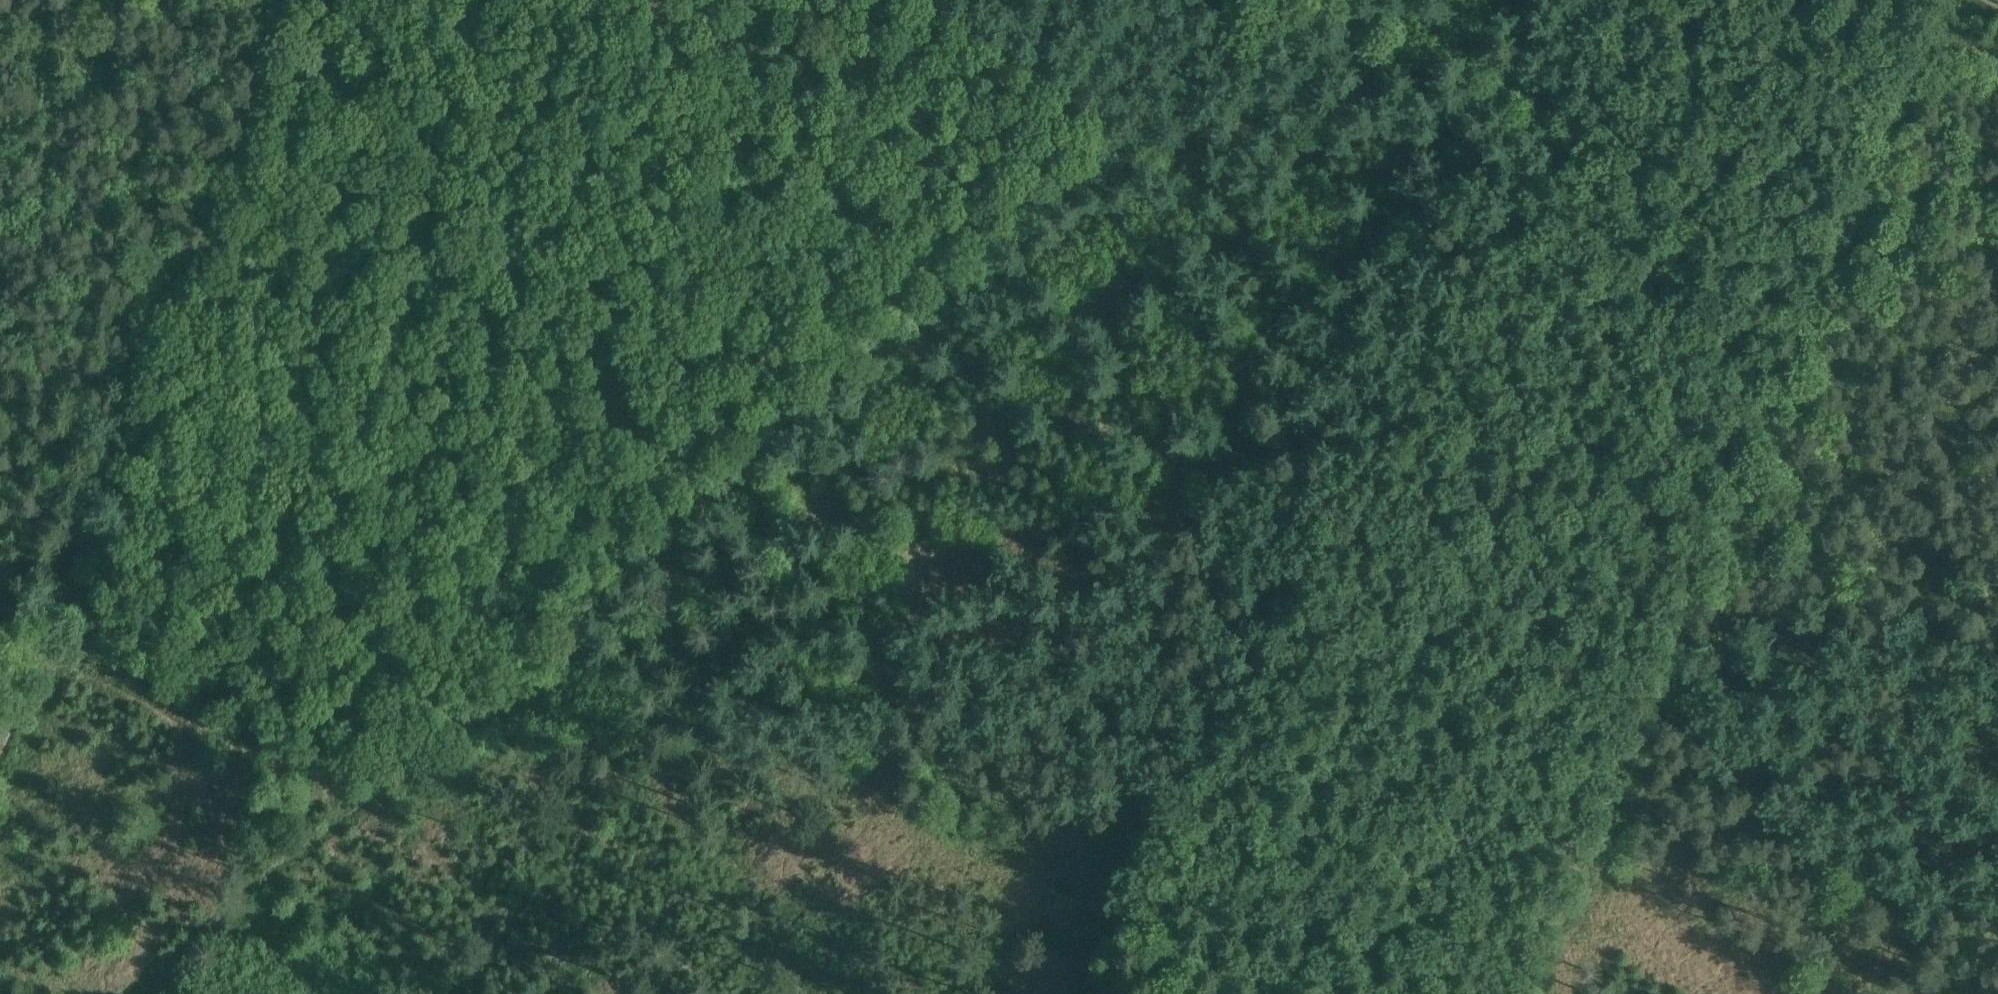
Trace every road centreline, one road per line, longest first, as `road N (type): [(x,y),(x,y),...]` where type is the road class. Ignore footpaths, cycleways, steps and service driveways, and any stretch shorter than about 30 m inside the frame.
road 1 (track): [(0,756),(298,0)]
road 2 (track): [(1518,993),(1595,800)]

